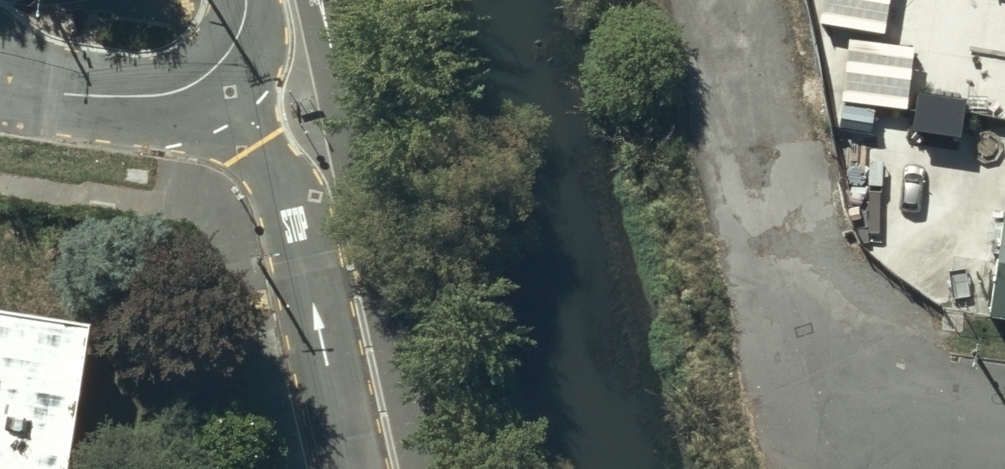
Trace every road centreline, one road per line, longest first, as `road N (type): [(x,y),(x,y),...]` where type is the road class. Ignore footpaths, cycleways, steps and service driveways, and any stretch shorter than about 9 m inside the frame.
road 1 (unclassified): [(351,468),(295,214),(203,82)]
road 2 (unclassified): [(742,0),(813,401)]
road 3 (residential): [(0,81),(119,97),(203,82)]
road 4 (unclassified): [(813,401),(1004,430)]

